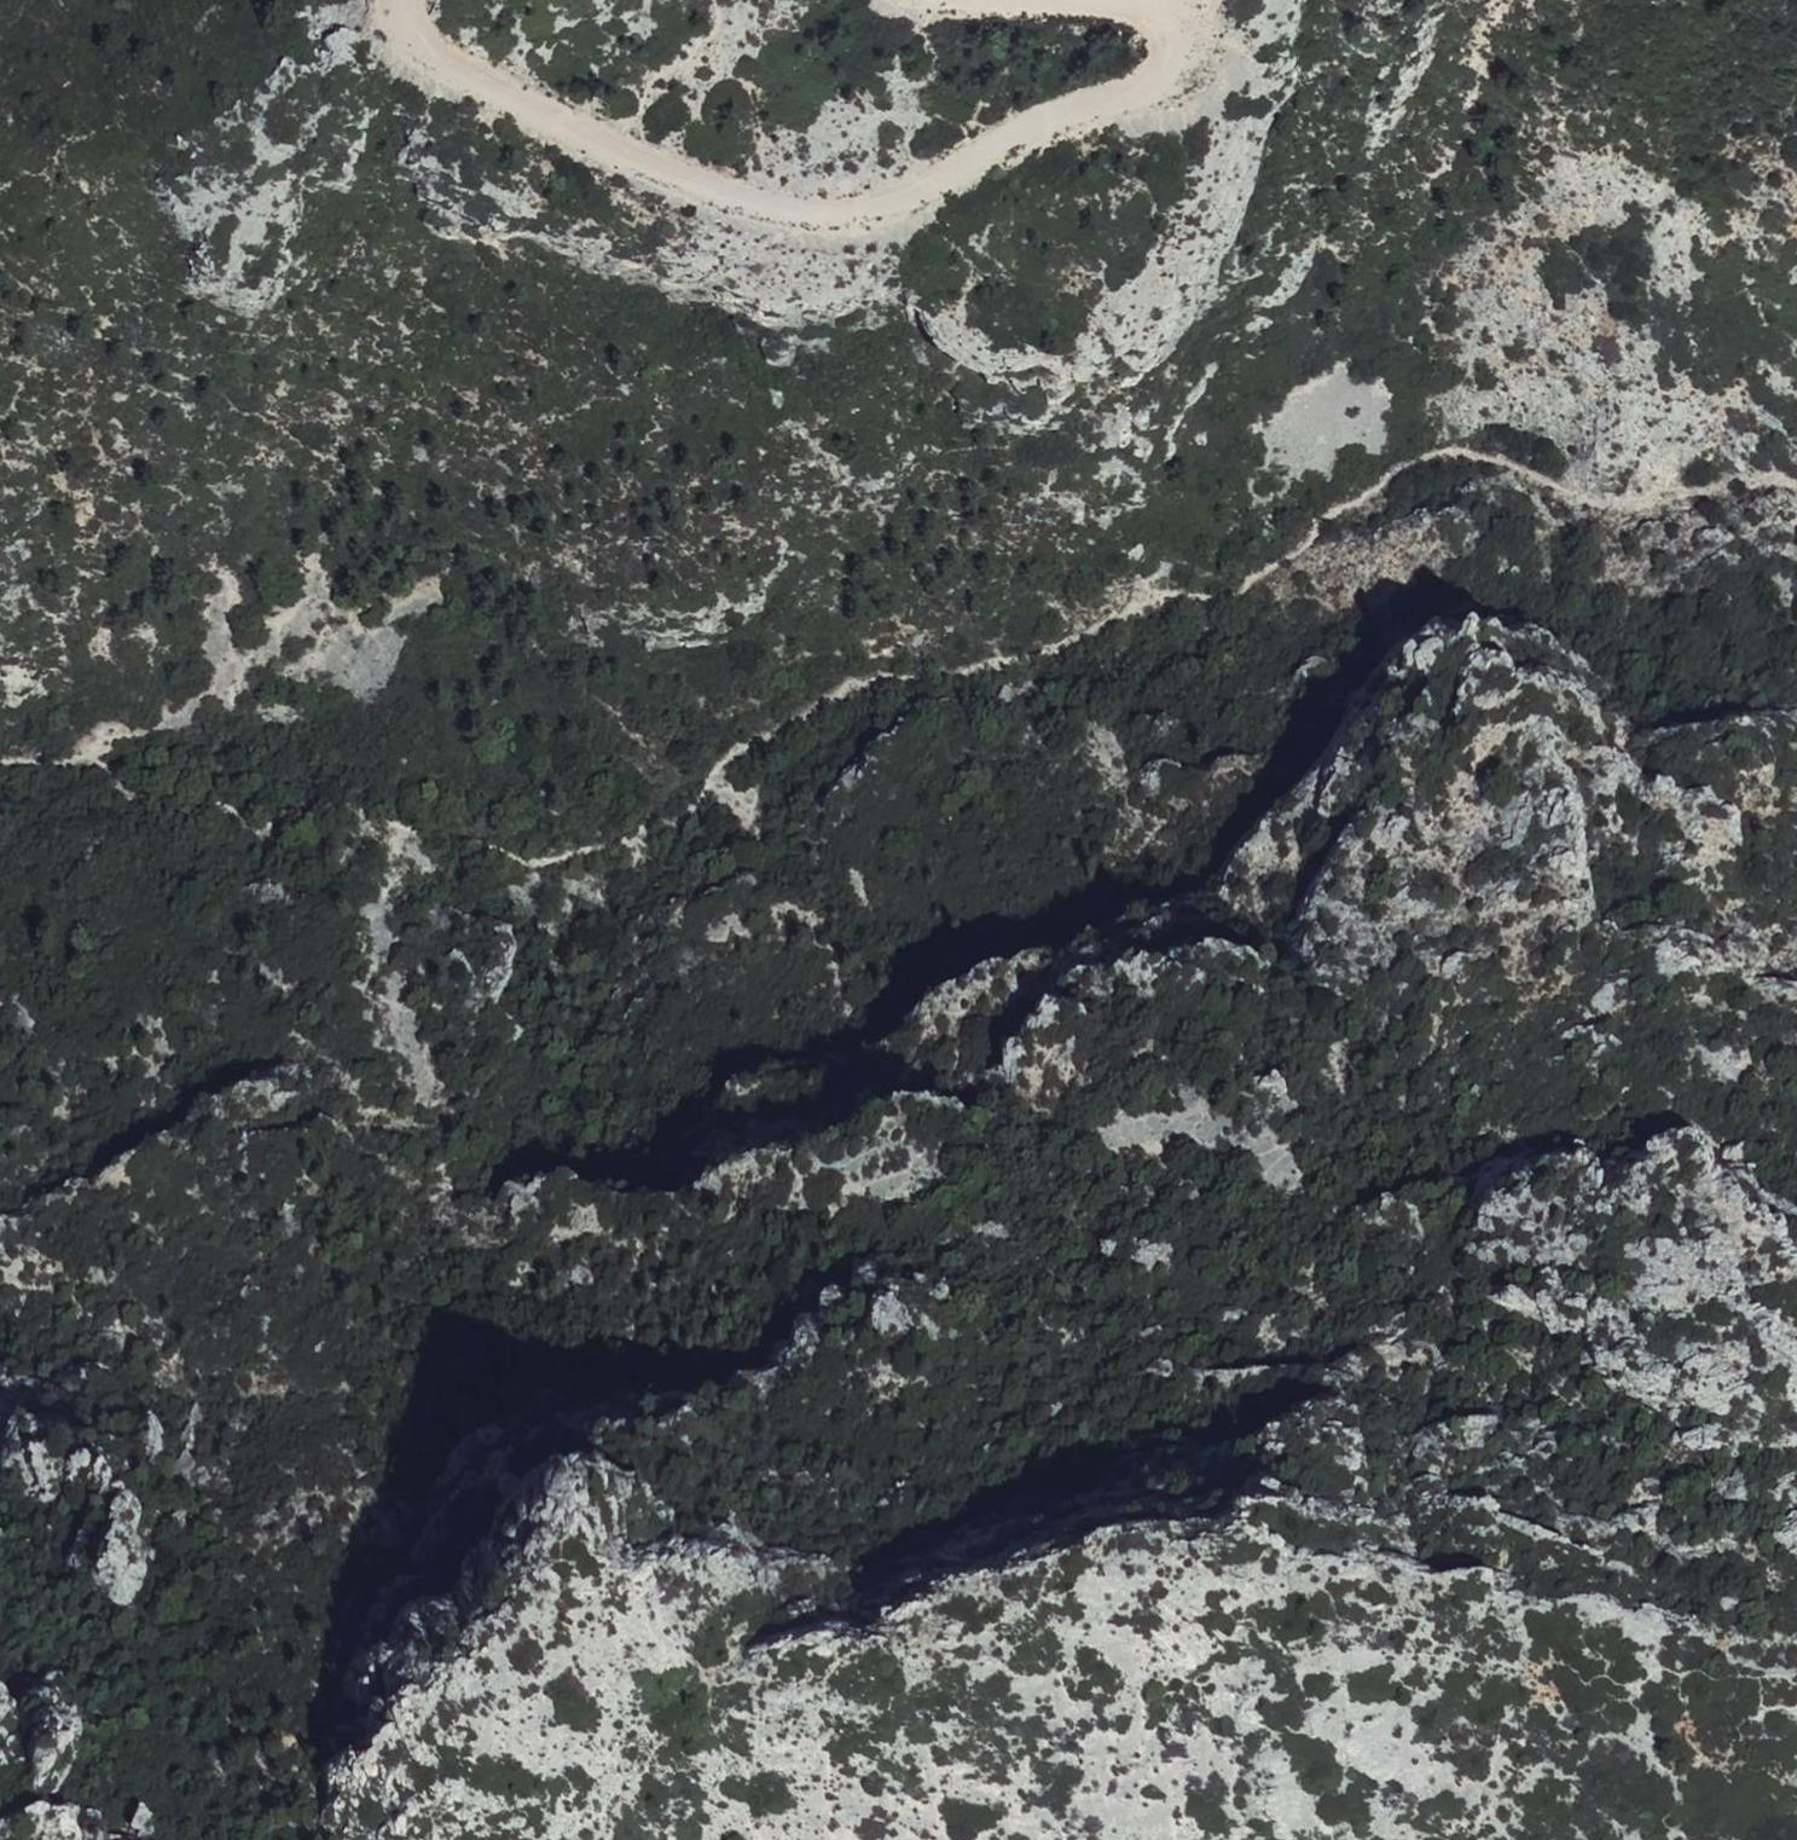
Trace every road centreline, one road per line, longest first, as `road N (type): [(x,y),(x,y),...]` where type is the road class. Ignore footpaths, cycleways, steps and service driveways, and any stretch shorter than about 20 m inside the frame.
road 1 (track): [(1130,0),(1174,16),(1187,44),(1174,71),(1123,98),(1013,134),(934,180),(812,210),(750,205),(515,103),(412,29),(408,0)]

